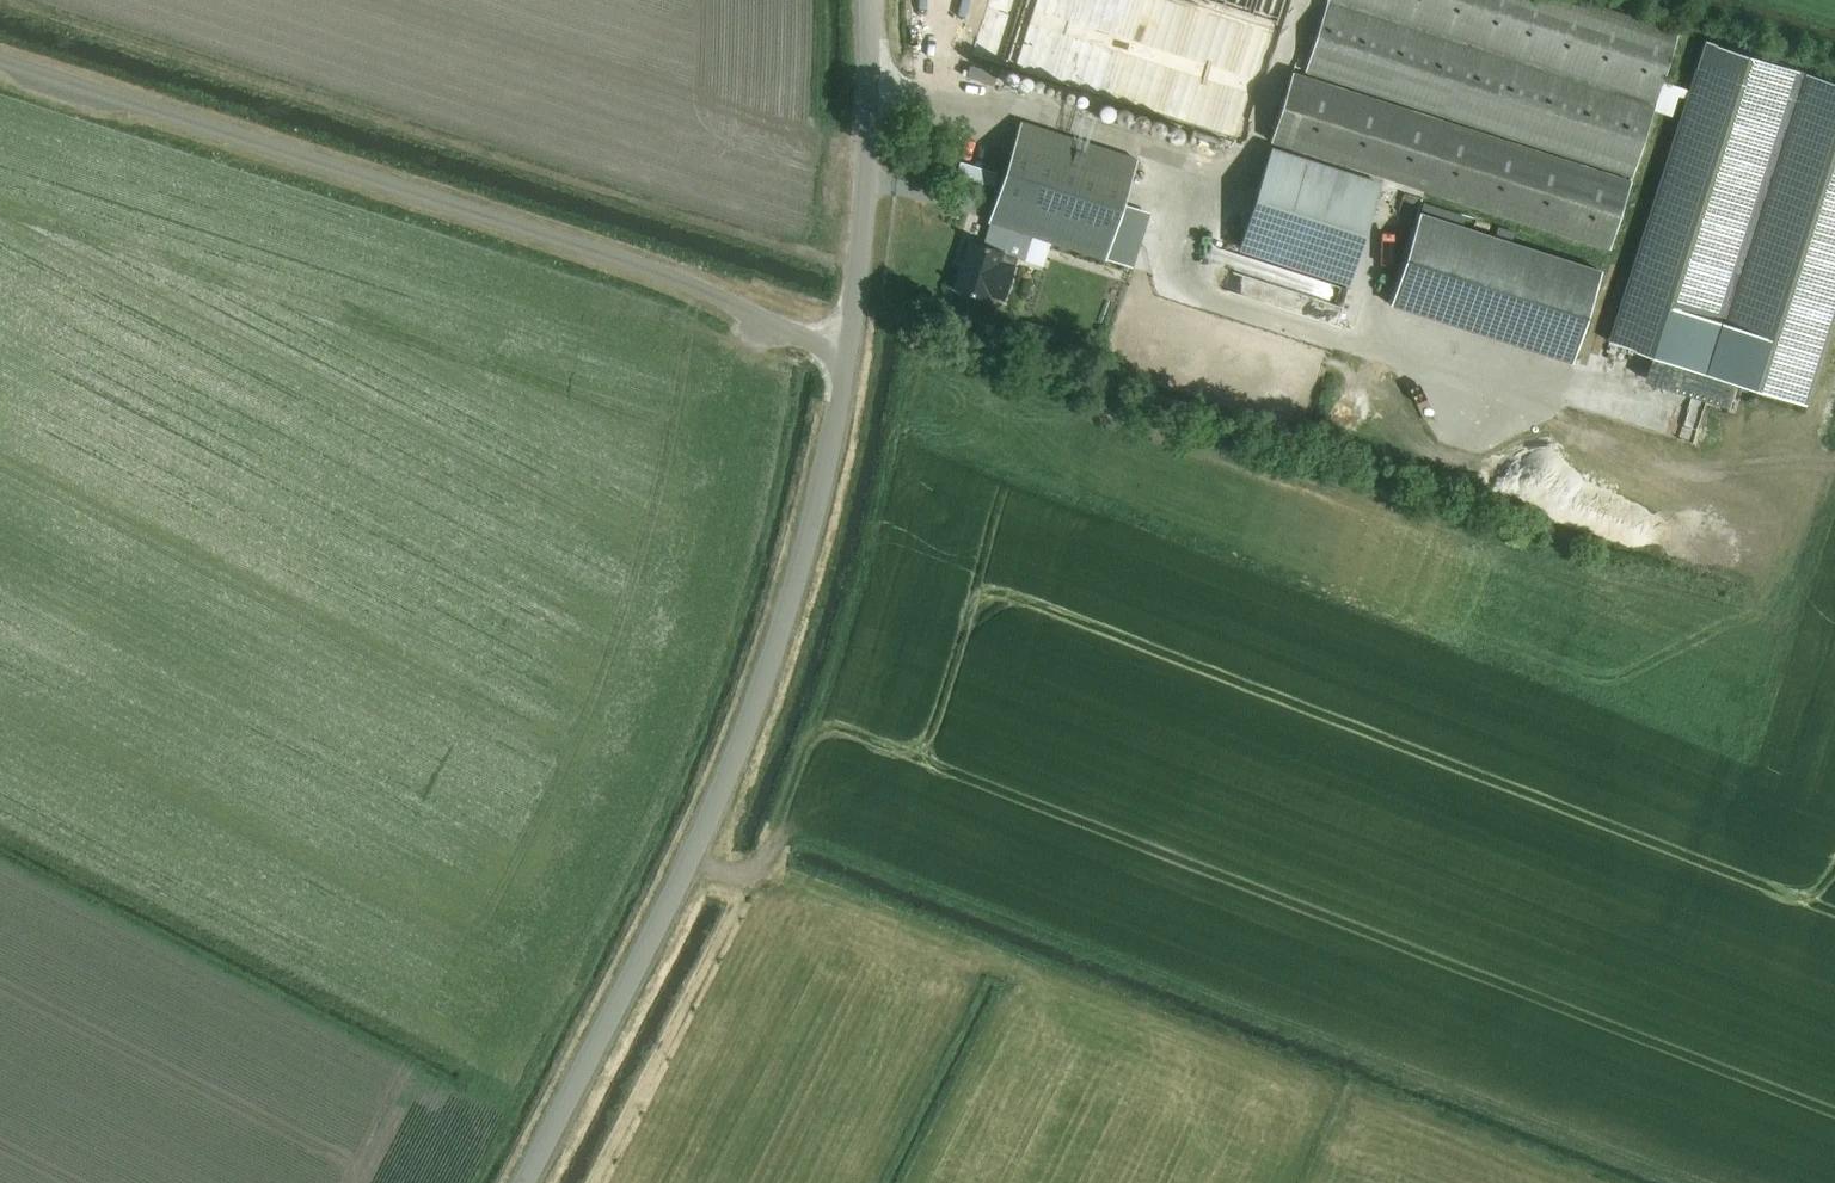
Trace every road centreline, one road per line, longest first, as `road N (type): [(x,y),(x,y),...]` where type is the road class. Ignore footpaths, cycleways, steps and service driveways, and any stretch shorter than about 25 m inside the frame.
road 1 (unclassified): [(526,1182),(642,956),(797,570),(827,463),(856,292),(862,0)]

